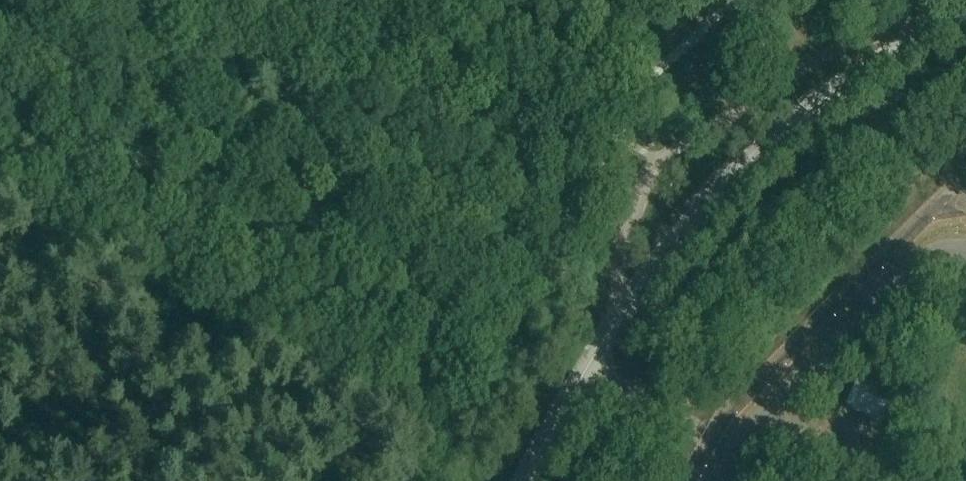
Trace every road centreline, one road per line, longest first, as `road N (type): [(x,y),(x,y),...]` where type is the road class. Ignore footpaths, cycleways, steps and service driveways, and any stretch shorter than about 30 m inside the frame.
road 1 (tertiary): [(527,480),(613,325),(716,195),(844,85),(965,15)]

